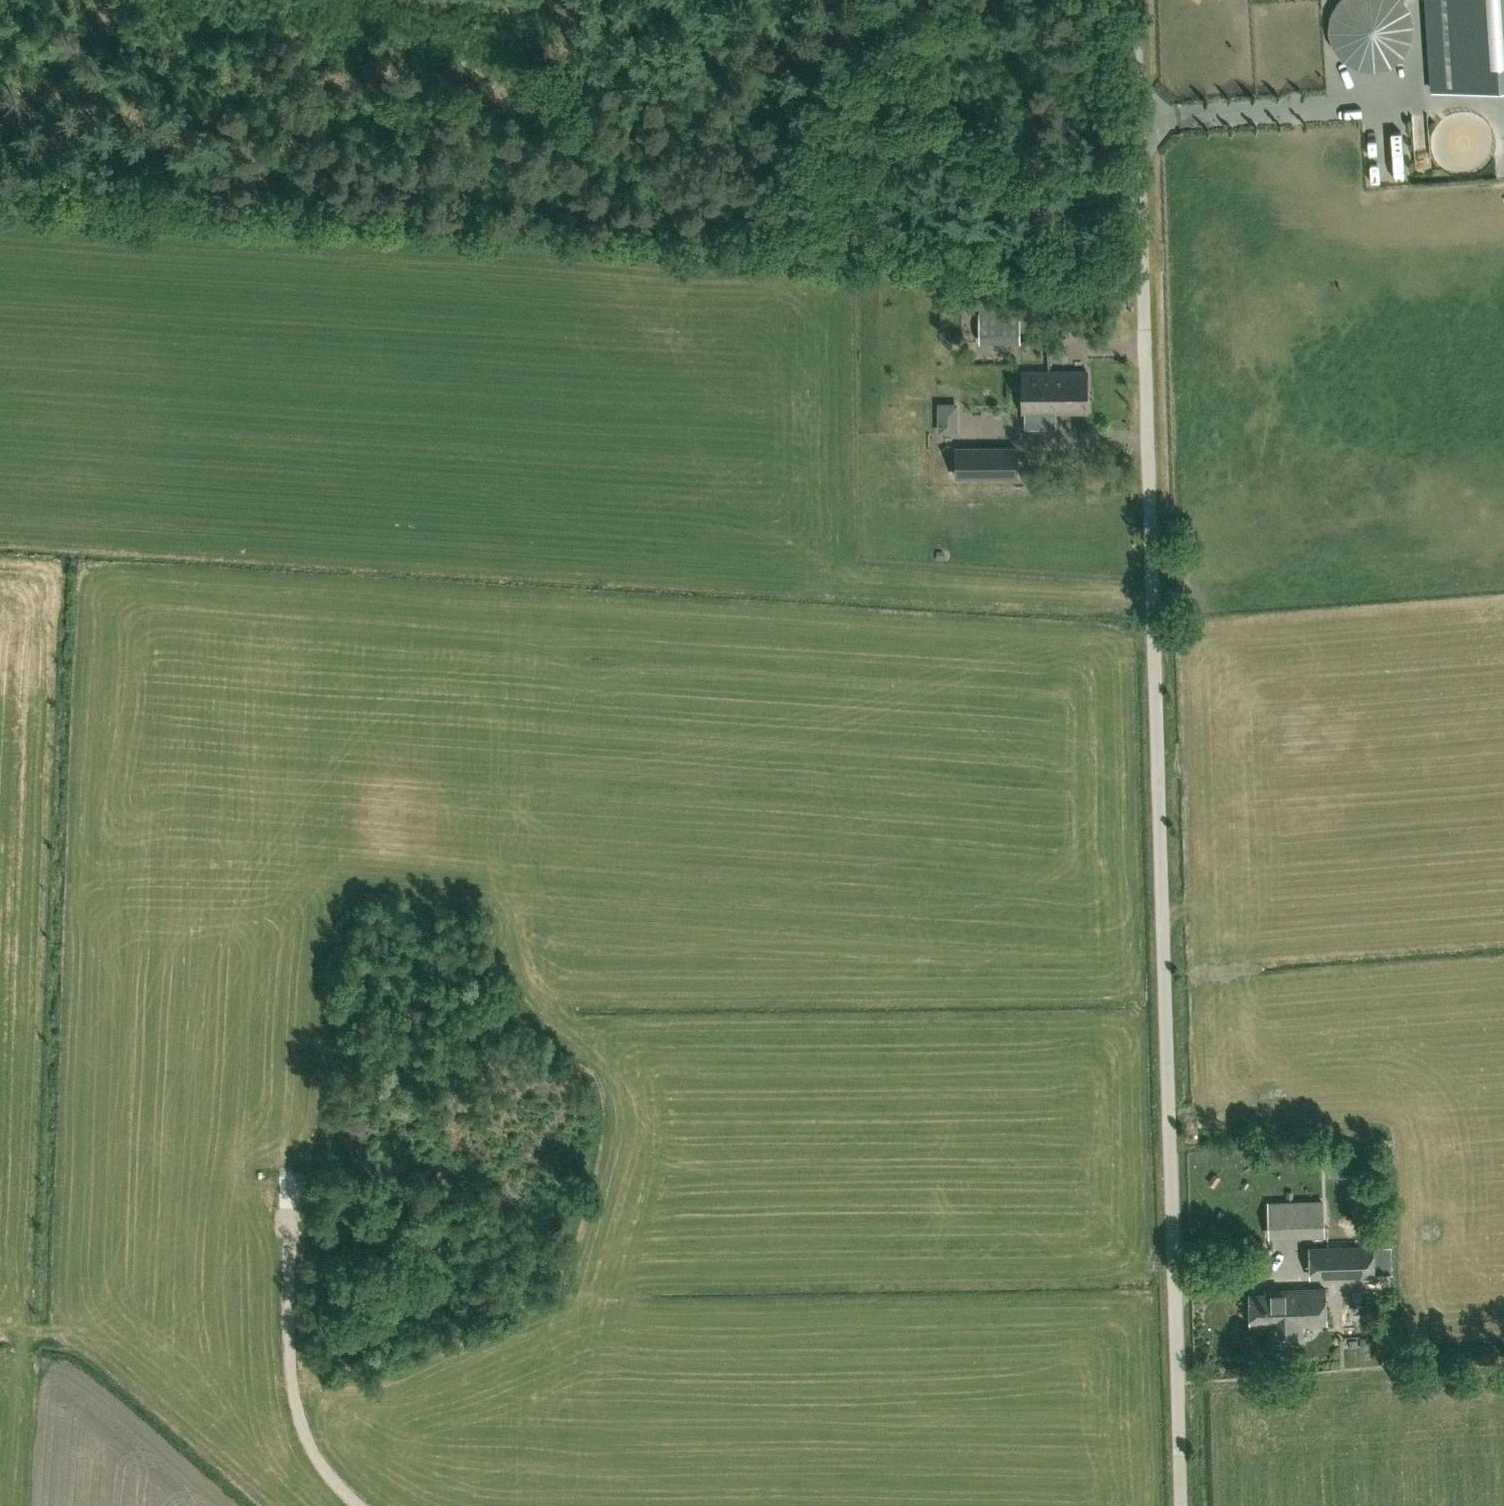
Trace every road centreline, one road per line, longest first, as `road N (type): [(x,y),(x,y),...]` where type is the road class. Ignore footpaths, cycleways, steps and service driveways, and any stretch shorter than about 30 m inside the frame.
road 1 (unclassified): [(1184,1505),(1136,0)]

